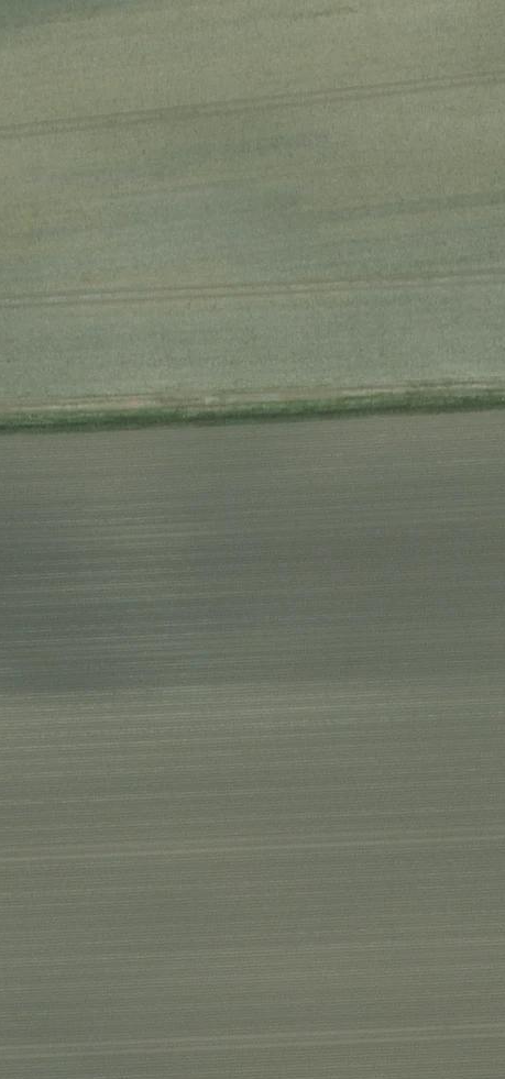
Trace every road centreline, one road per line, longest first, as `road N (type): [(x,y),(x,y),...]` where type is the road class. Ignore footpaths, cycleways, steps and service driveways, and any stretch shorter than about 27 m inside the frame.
road 1 (track): [(0,412),(504,386)]

